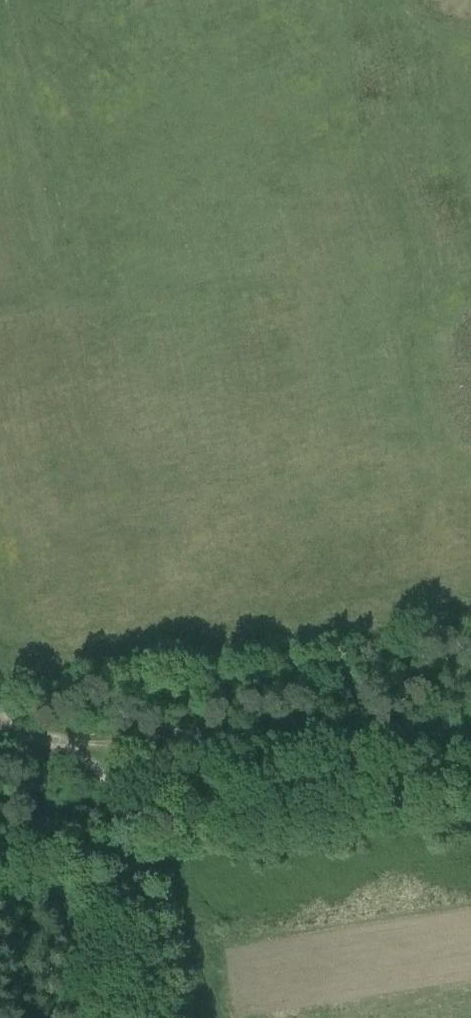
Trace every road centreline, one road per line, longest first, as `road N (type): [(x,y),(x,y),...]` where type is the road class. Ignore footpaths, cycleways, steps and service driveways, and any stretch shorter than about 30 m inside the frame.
road 1 (track): [(470,733),(74,744)]
road 2 (track): [(74,744),(104,801),(142,1017)]

